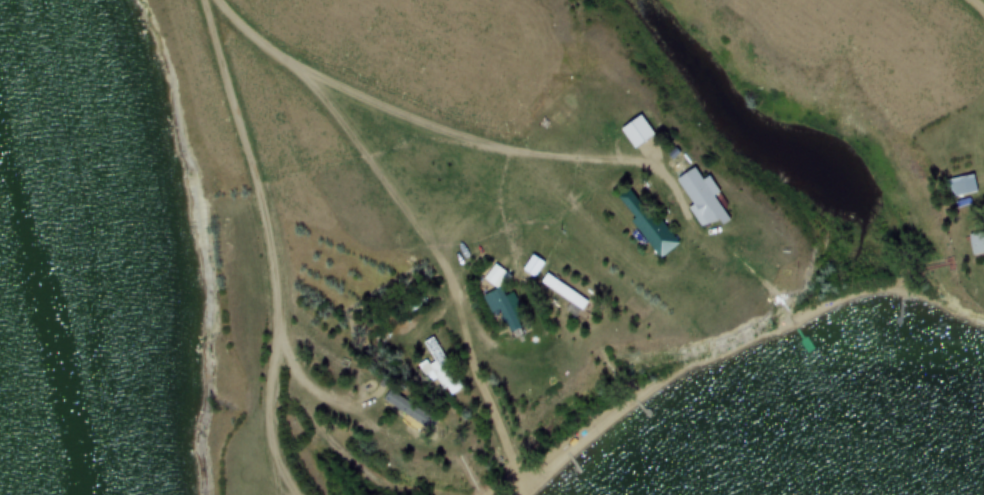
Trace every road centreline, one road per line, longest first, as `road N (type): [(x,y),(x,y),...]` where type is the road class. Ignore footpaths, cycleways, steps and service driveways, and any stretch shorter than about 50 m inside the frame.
road 1 (residential): [(296,494),(276,463),(268,419),(275,274),(201,0)]
road 2 (residential): [(223,0),(251,30),(362,99),(479,140)]

